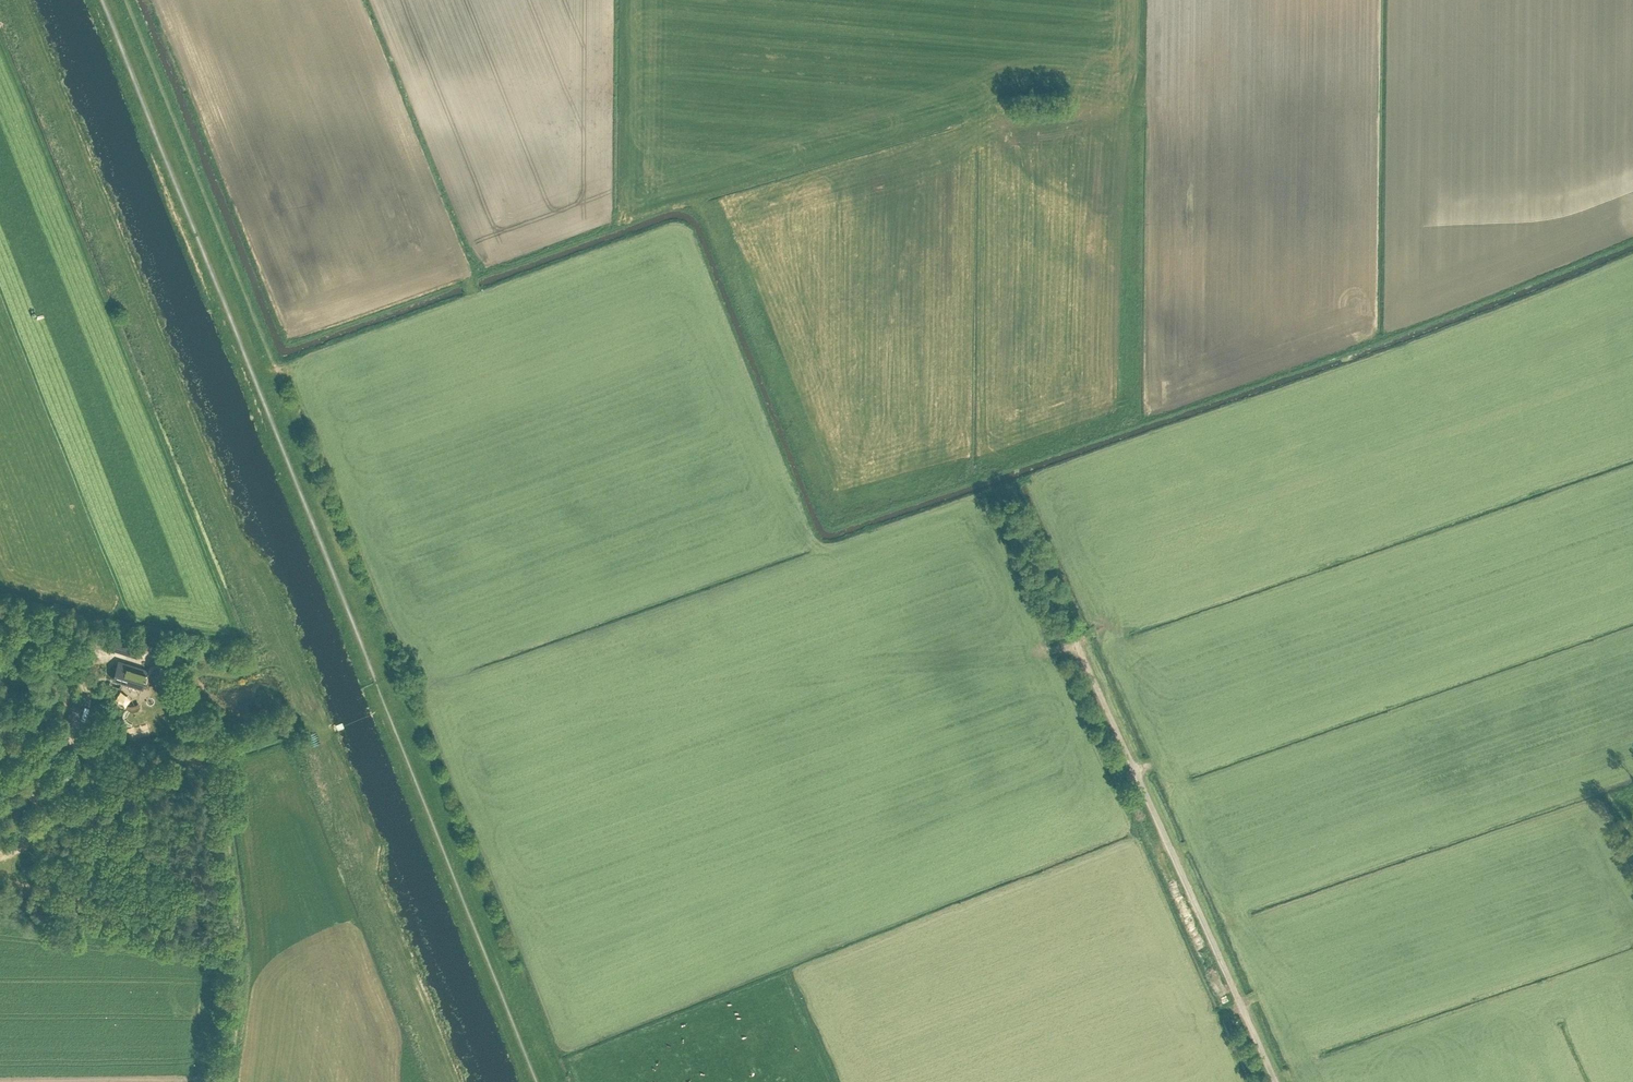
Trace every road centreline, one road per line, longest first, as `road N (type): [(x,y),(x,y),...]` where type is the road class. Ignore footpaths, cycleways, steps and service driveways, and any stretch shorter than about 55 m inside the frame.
road 1 (track): [(224,1081),(237,1019),(237,923),(215,770),(205,754),(0,810)]
road 2 (unclassified): [(1277,1081),(1076,639)]

